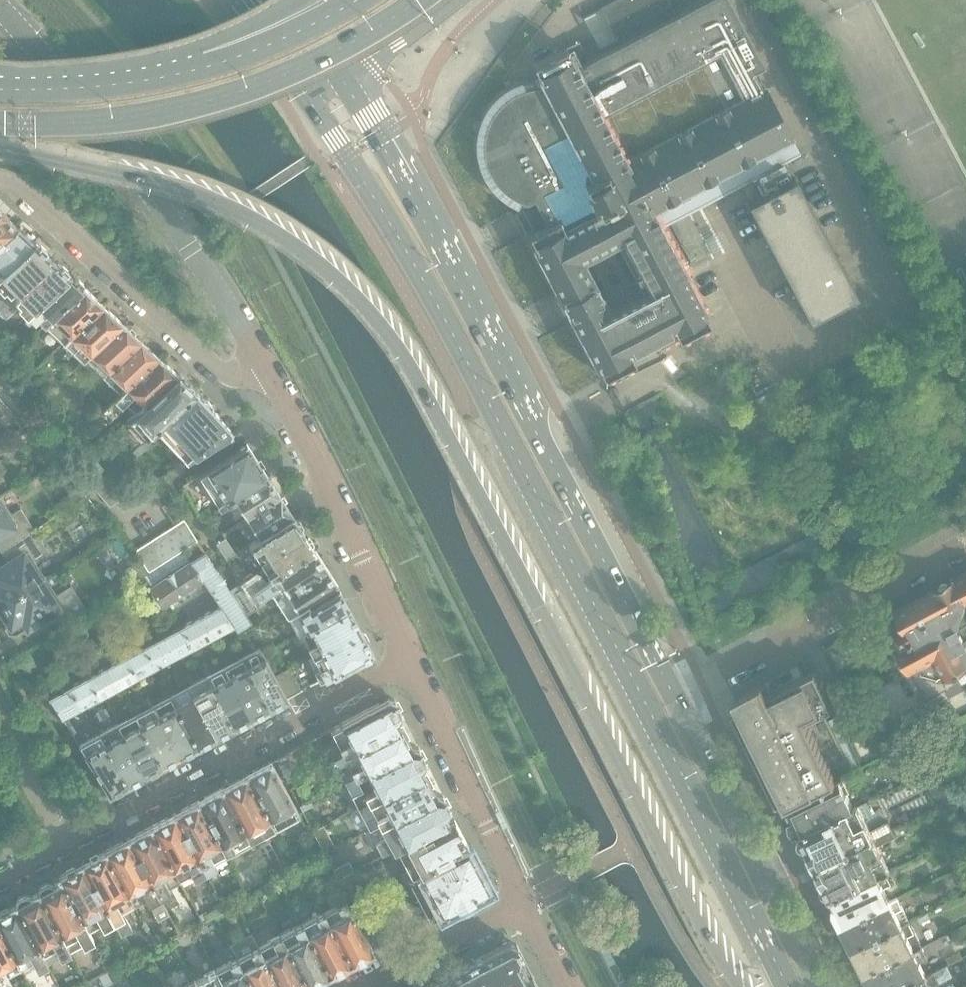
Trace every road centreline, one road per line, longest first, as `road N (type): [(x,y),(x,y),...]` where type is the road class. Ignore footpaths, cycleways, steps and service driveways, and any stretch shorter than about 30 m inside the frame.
road 1 (primary): [(0,151),(159,181),(217,200),(306,251),(370,311),(411,367),(736,986)]
road 2 (primary): [(297,83),(431,293),(788,986)]
road 3 (primary): [(675,698),(344,82)]
road 4 (residential): [(266,370),(129,164),(0,4)]
road 5 (primary): [(0,124),(103,121),(212,100),(298,67),(418,0)]
road 6 (residential): [(409,660),(68,845)]
road 7 (residential): [(675,698),(965,540)]
road 8 (residential): [(266,370),(223,375),(12,184)]
road 9 (residential): [(409,660),(266,370)]
road 10 (primary): [(820,986),(675,698)]
road 11 (residential): [(523,900),(409,660)]
road 12 (primary): [(207,66),(98,88),(0,90)]
road 13 (residential): [(359,986),(523,900)]
road 14 (primary): [(354,0),(207,66)]
road 15 (residential): [(68,845),(0,704)]
road 16 (primary): [(344,82),(451,6)]

